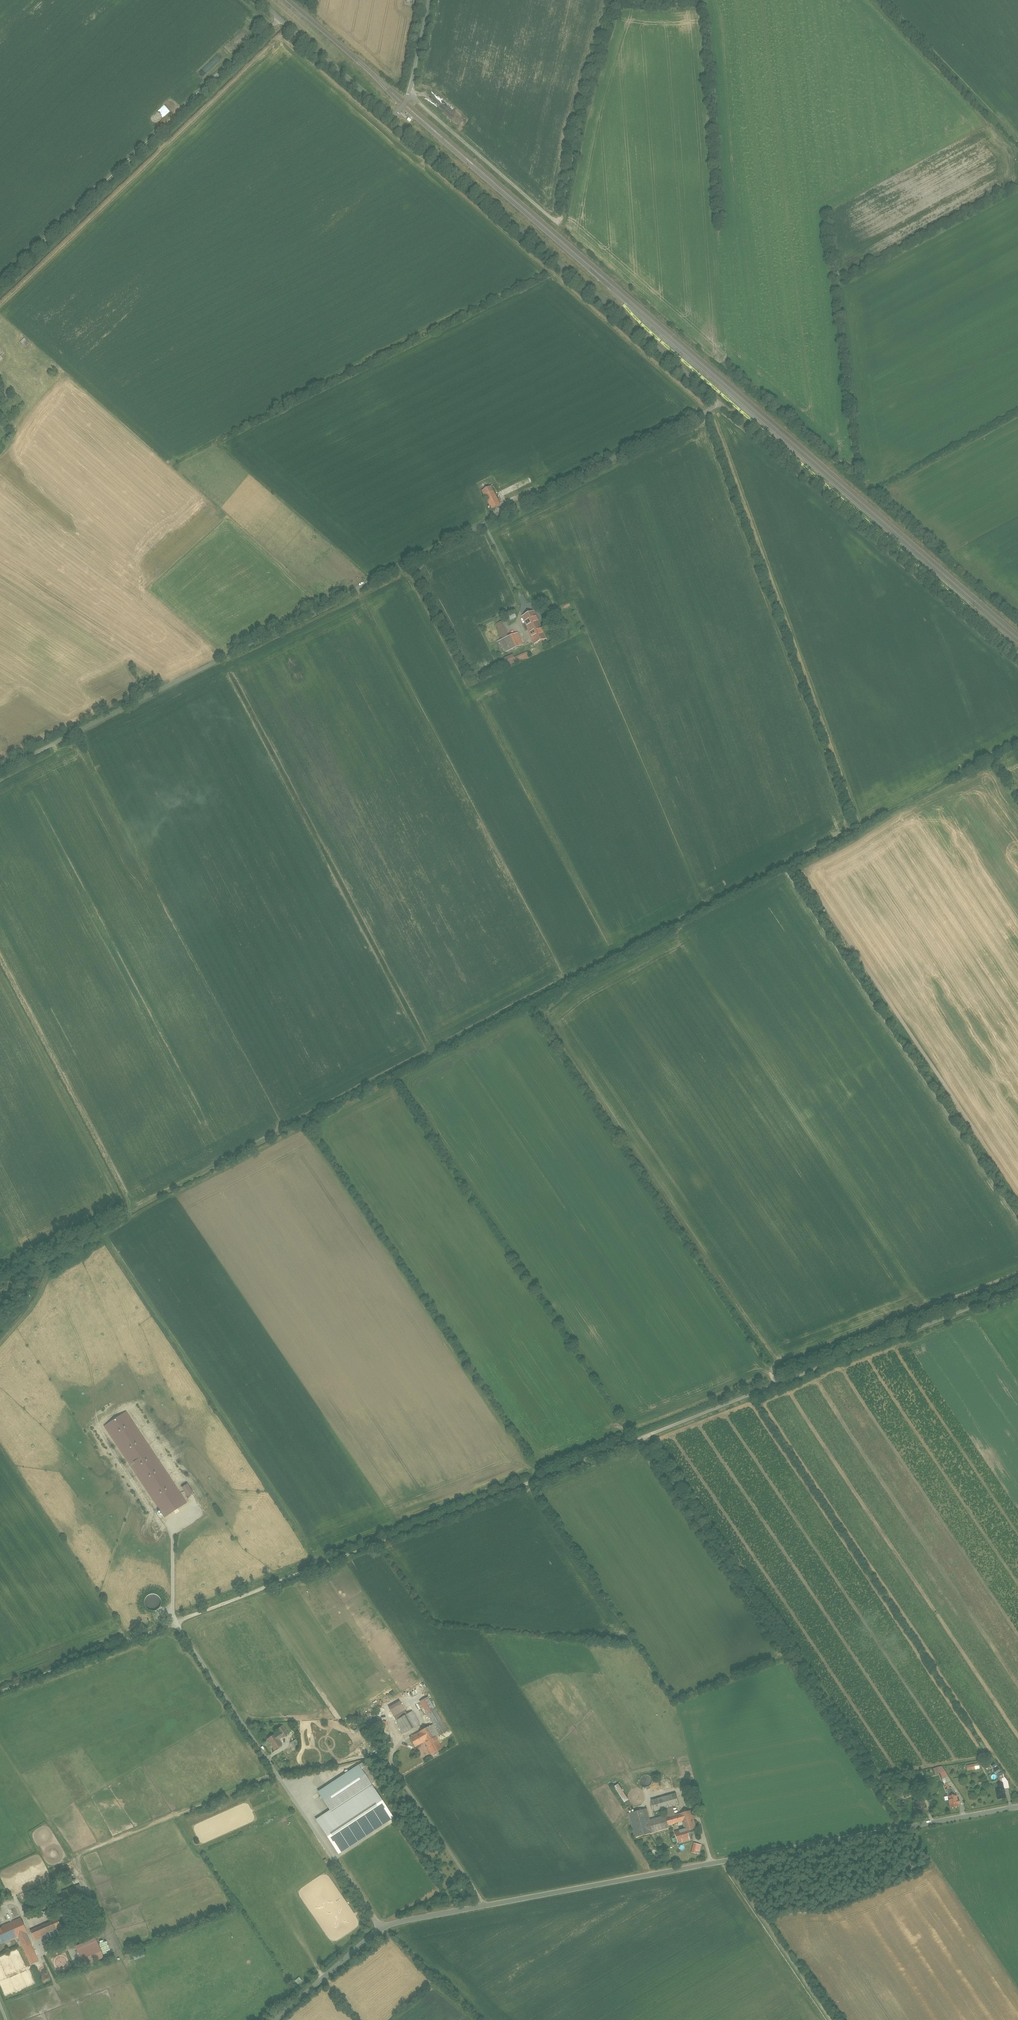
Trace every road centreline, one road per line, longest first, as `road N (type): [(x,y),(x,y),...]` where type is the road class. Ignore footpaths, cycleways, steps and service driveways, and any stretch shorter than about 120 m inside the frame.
road 1 (track): [(0,1692),(1017,1291)]
road 2 (residential): [(0,771),(725,404)]
road 3 (unclassified): [(1017,1807),(380,1927)]
road 4 (residential): [(172,1530),(174,1620),(380,1927)]
road 5 (track): [(0,283),(278,16)]
road 6 (track): [(276,1775),(83,1852),(70,1864),(77,1882)]
road 7 (unclassified): [(564,204),(616,0)]
road 8 (track): [(411,94),(562,222)]
road 9 (unclassified): [(380,1927),(276,2019)]
road 10 (unclassified): [(394,118),(411,94),(431,0)]

